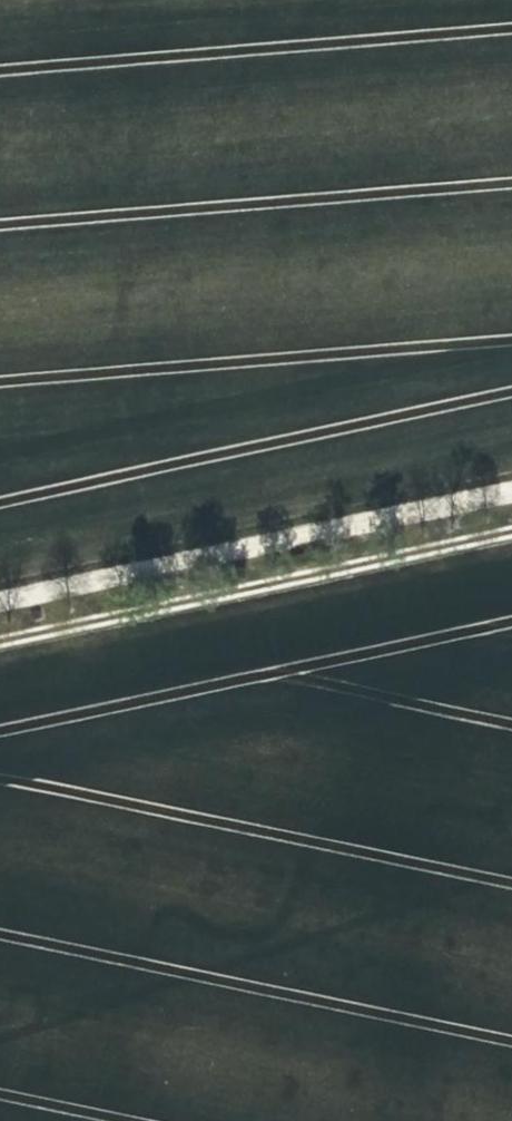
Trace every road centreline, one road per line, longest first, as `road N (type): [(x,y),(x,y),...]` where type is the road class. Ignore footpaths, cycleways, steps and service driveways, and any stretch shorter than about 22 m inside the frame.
road 1 (track): [(511,487),(0,599)]
road 2 (track): [(511,534),(0,644)]

